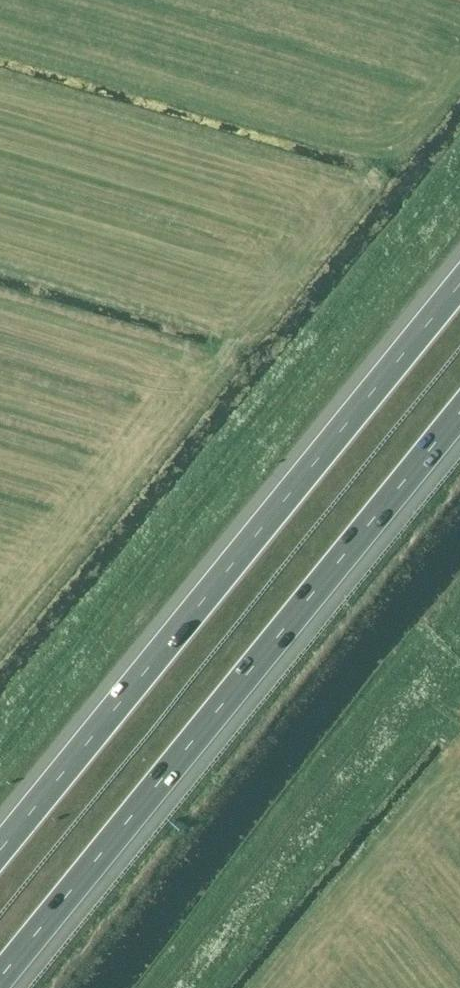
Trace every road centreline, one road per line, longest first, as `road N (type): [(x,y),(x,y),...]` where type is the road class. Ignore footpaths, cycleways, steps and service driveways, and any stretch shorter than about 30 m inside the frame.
road 1 (motorway): [(0,964),(459,400)]
road 2 (motorway): [(459,271),(0,834)]

